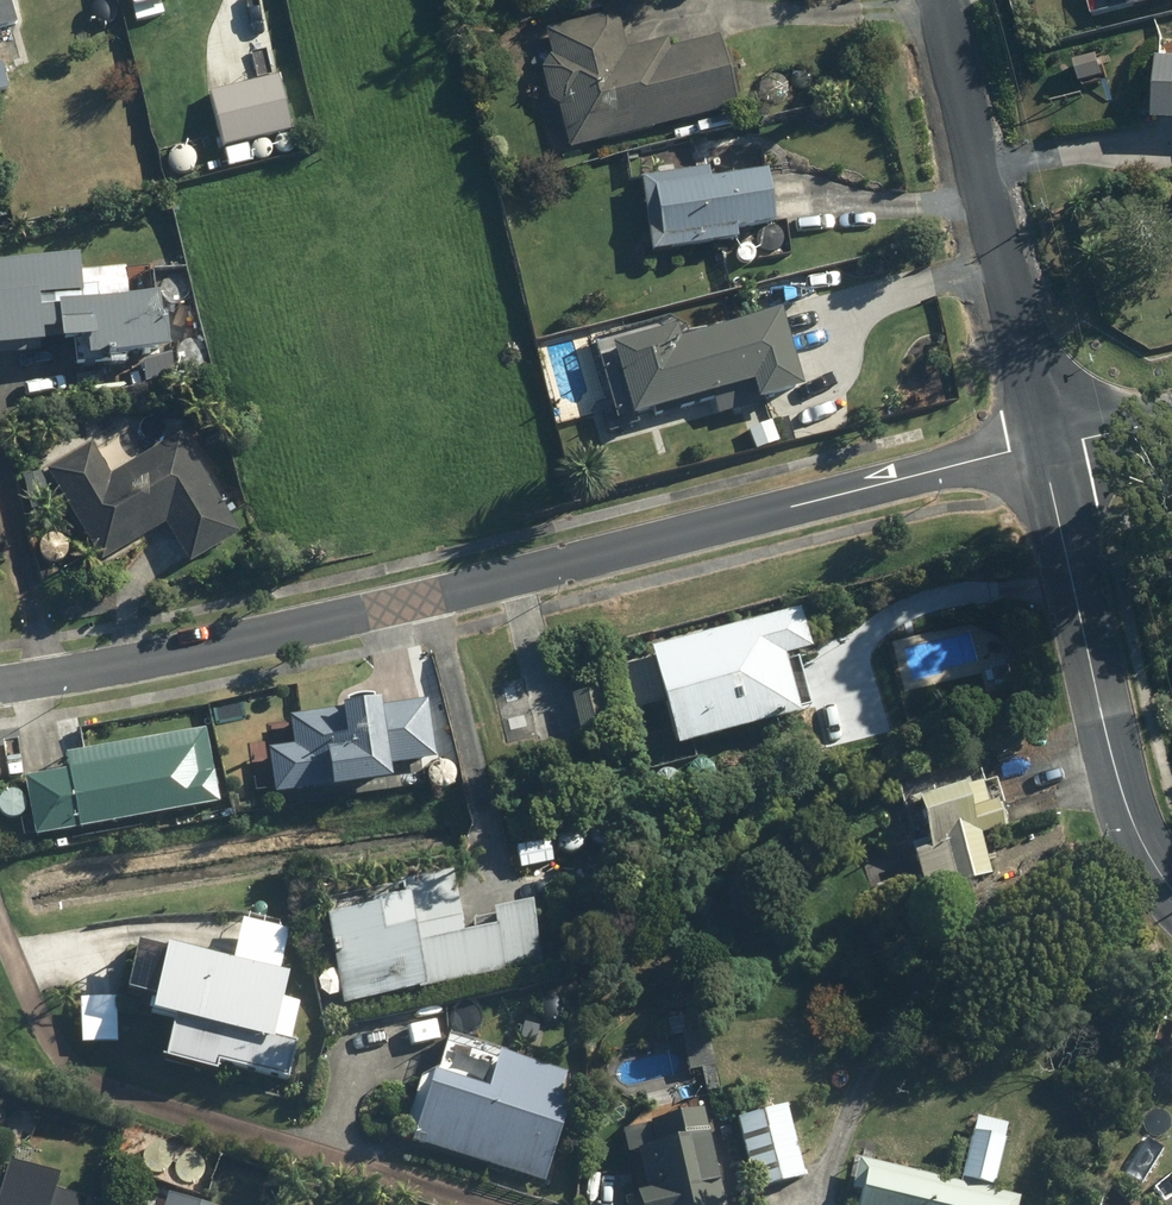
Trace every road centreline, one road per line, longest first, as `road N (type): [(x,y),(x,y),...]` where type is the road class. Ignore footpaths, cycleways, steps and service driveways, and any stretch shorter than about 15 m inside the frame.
road 1 (residential): [(1042,448),(185,651),(0,685)]
road 2 (tertiary): [(1042,448),(1123,797),(1171,889)]
road 3 (tertiary): [(935,0),(1042,448)]
road 4 (residential): [(1171,418),(1042,448)]

